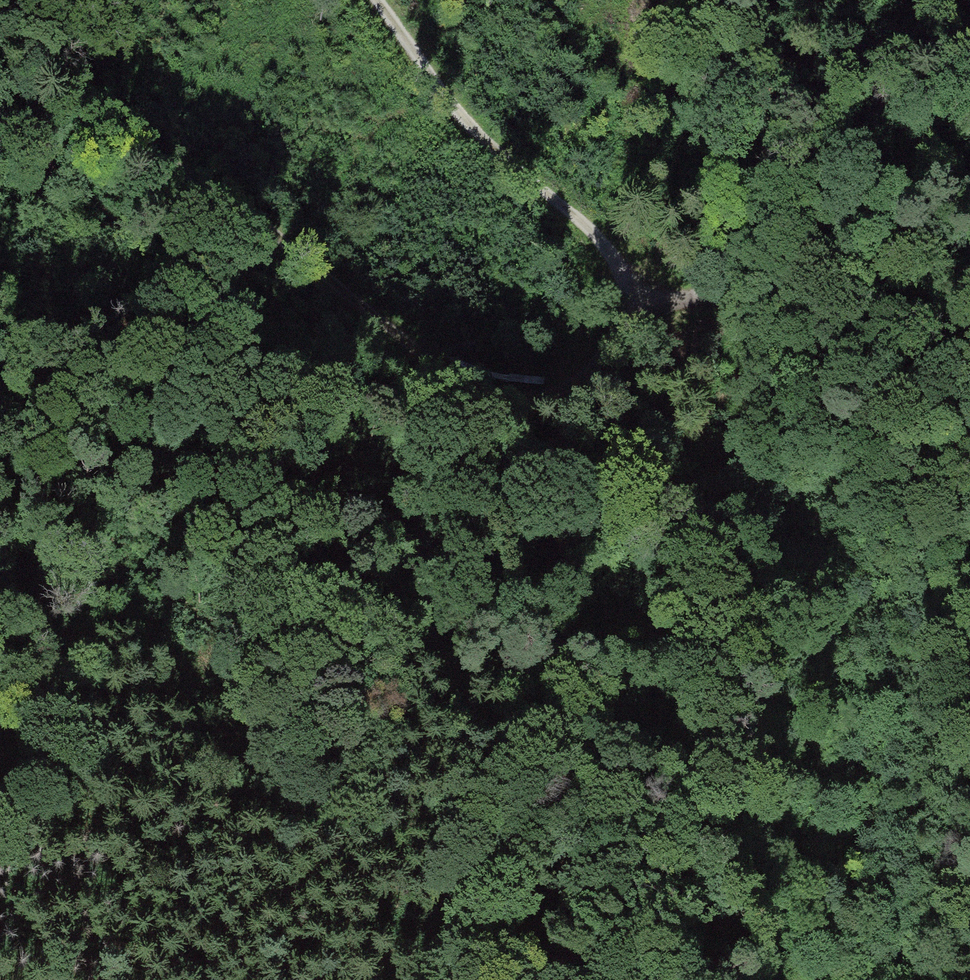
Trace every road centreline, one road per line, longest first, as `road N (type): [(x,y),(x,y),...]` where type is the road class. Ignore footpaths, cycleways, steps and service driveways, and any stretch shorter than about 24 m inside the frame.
road 1 (track): [(22,143),(199,288),(357,511),(502,583),(541,614),(624,725)]
road 2 (track): [(0,146),(49,139),(127,149),(200,174),(275,222),(409,343),(480,384),(529,393),(570,380),(607,360),(637,300)]
road 3 (track): [(321,469),(338,566),(356,606),(449,720),(461,828),(449,932),(523,960),(588,969),(663,927)]
road 4 (track): [(637,300),(677,298),(739,270),(761,218),(784,105),(805,70),(888,24),(930,13),(969,17)]
road 5 (track): [(378,0),(422,62),(601,235),(637,300)]

